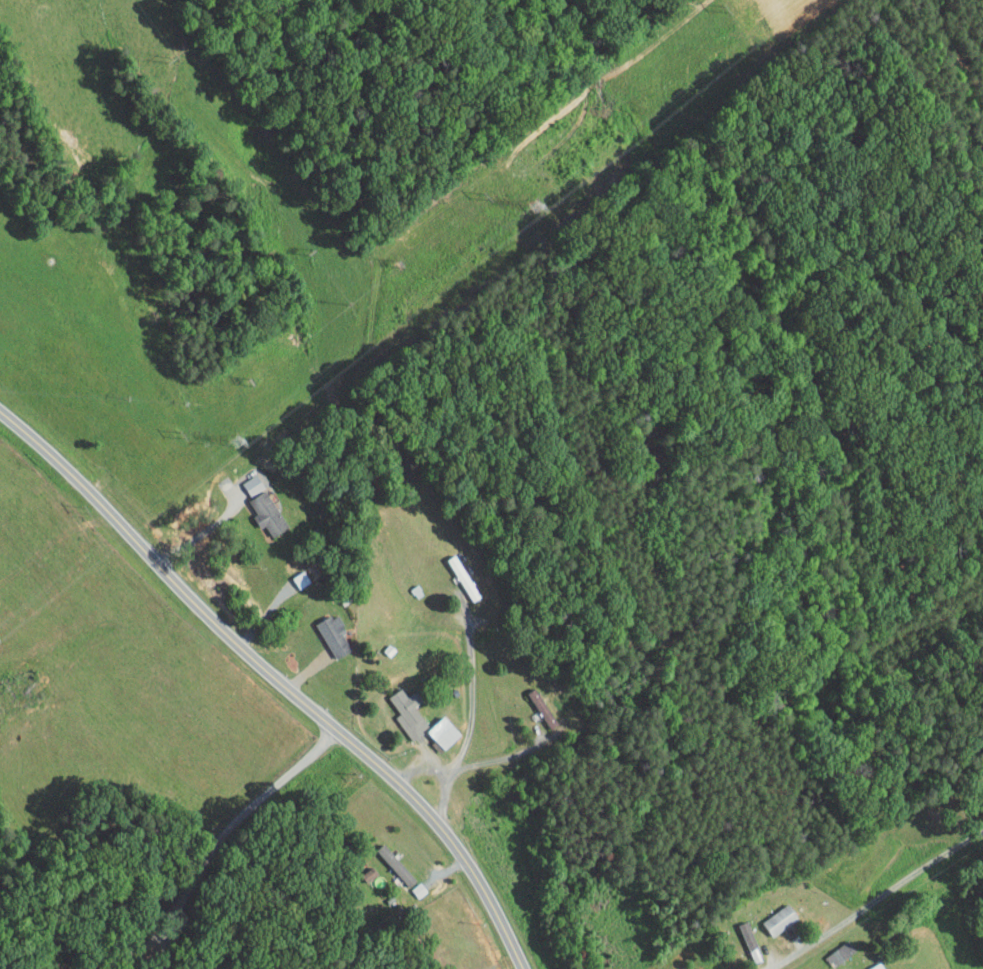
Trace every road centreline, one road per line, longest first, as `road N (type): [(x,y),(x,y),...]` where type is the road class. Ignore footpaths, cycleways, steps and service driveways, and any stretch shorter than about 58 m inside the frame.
road 1 (residential): [(521,968),(470,871),(414,803),(0,417)]

